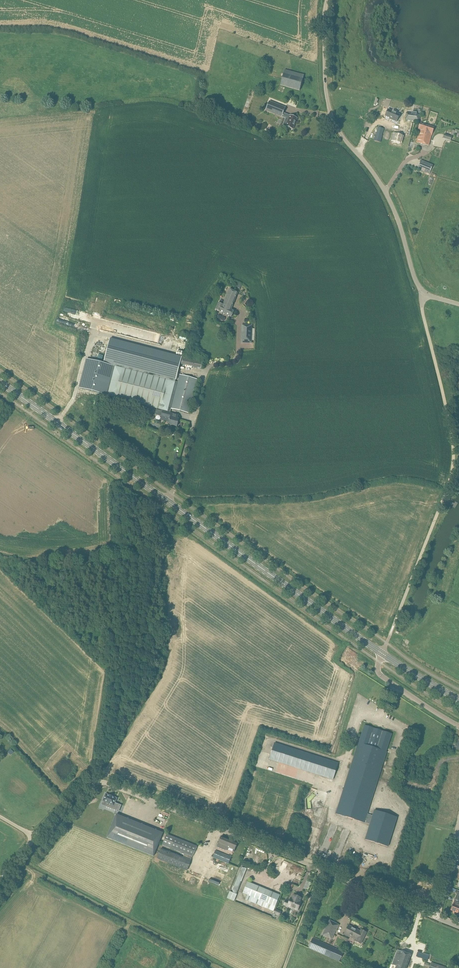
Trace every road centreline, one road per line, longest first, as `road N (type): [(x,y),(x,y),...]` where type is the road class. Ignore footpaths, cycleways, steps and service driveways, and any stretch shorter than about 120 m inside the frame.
road 1 (unclassified): [(0,880),(79,789),(101,782),(404,904)]
road 2 (primary): [(382,654),(0,382)]
road 3 (unclassified): [(458,304),(420,290),(394,210),(332,116),(327,0)]
road 4 (track): [(220,967),(16,862)]

